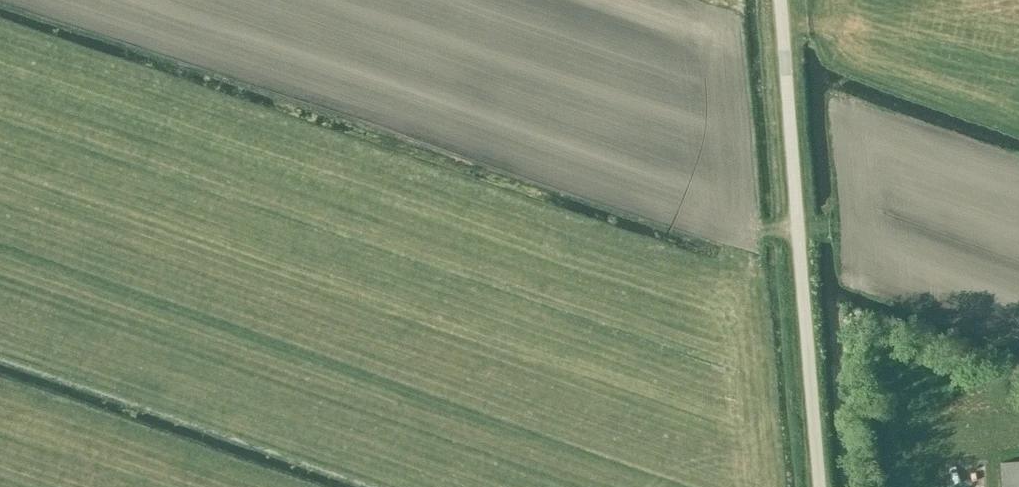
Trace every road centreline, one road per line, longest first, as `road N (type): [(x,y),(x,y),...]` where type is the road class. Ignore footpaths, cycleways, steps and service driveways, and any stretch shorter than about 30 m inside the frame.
road 1 (unclassified): [(821,486),(780,0)]

